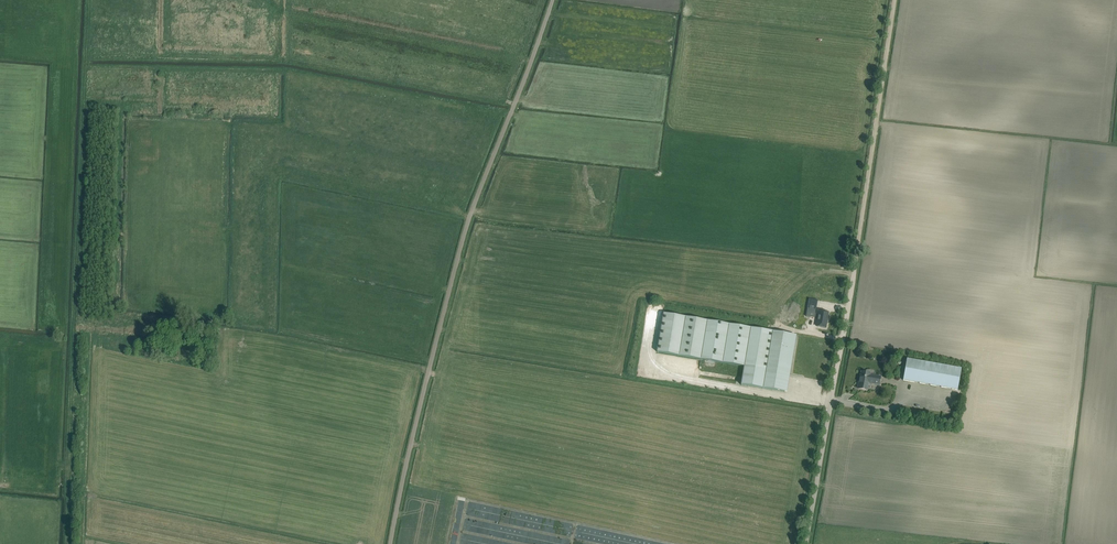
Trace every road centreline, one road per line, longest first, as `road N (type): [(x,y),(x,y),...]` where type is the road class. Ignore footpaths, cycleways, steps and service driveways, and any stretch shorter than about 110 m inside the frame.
road 1 (unclassified): [(391,543),(468,221),(553,0)]
road 2 (unclassified): [(806,543),(894,0)]

